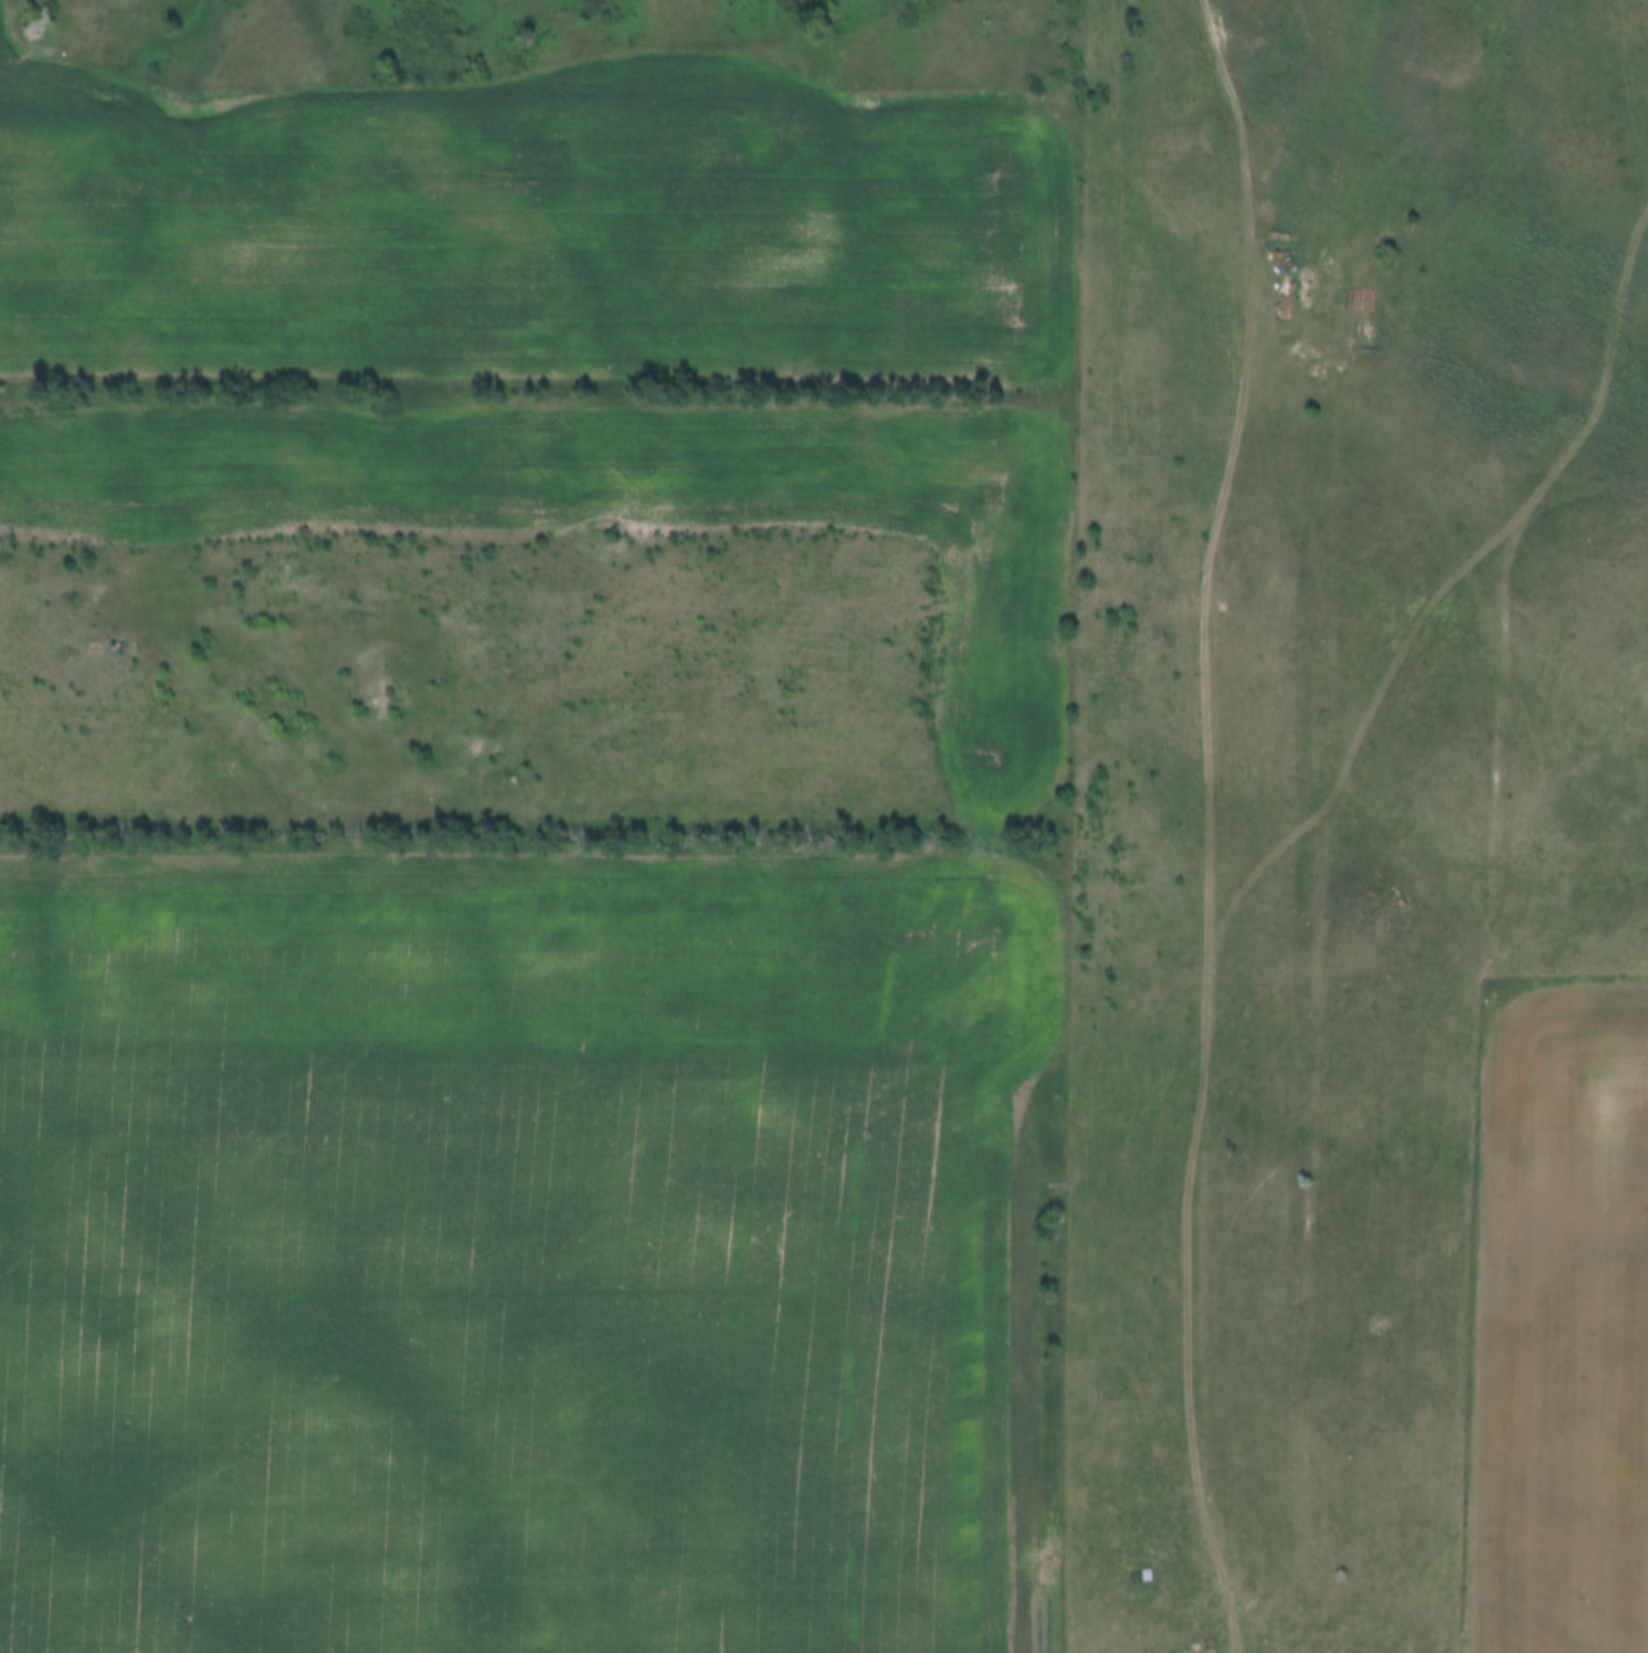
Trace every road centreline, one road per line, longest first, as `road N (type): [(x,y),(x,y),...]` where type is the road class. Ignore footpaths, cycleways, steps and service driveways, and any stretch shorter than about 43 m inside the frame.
road 1 (track): [(1205,0),(1238,107),(1246,307),(1212,568),(1213,1084),(1194,1264),(1229,1652)]

